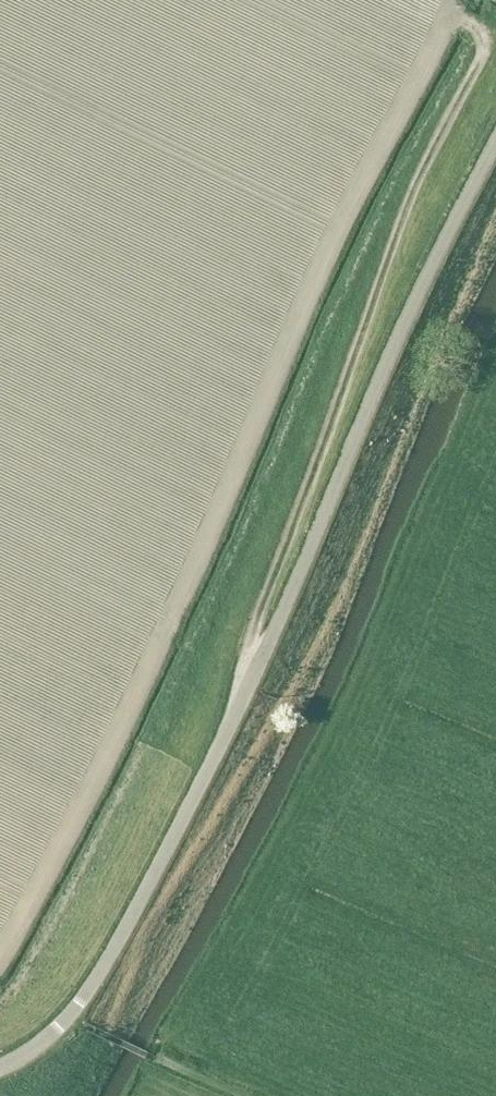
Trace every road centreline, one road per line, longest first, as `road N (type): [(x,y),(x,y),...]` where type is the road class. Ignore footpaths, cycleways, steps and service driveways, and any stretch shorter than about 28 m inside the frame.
road 1 (unclassified): [(495,137),(378,376),(242,697),(114,945),(70,1016),(0,1067)]
road 2 (track): [(426,4),(482,32),(488,47),(408,201),(239,682),(242,697)]

